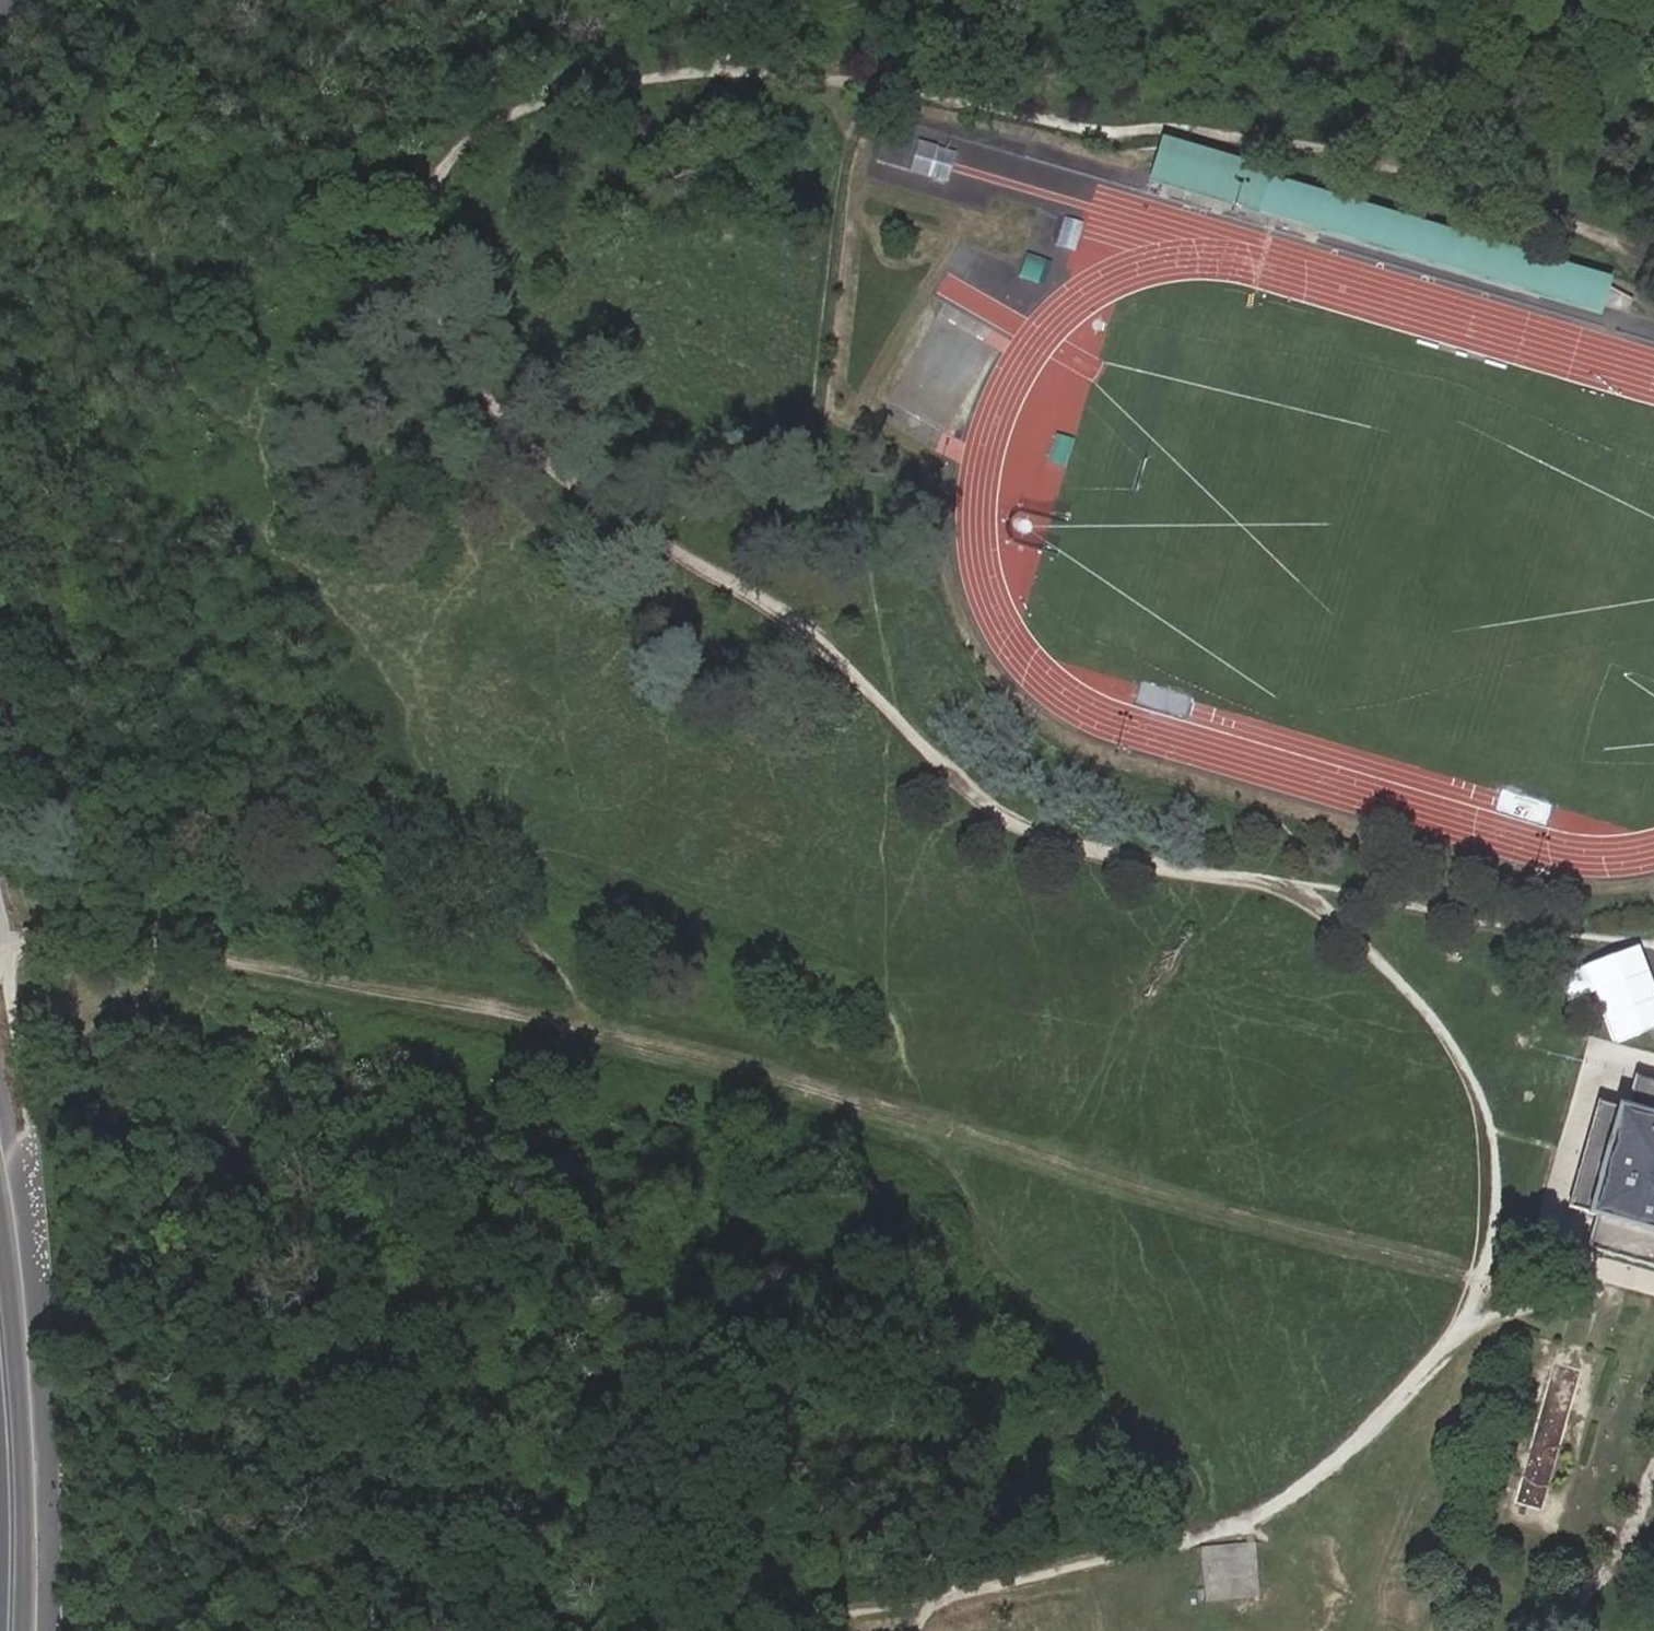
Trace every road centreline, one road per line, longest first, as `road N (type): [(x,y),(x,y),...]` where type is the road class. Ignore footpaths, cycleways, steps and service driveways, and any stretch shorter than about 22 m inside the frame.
road 1 (primary): [(26,1630),(20,1367),(0,1192)]
road 2 (primary): [(0,1425),(0,1630)]

